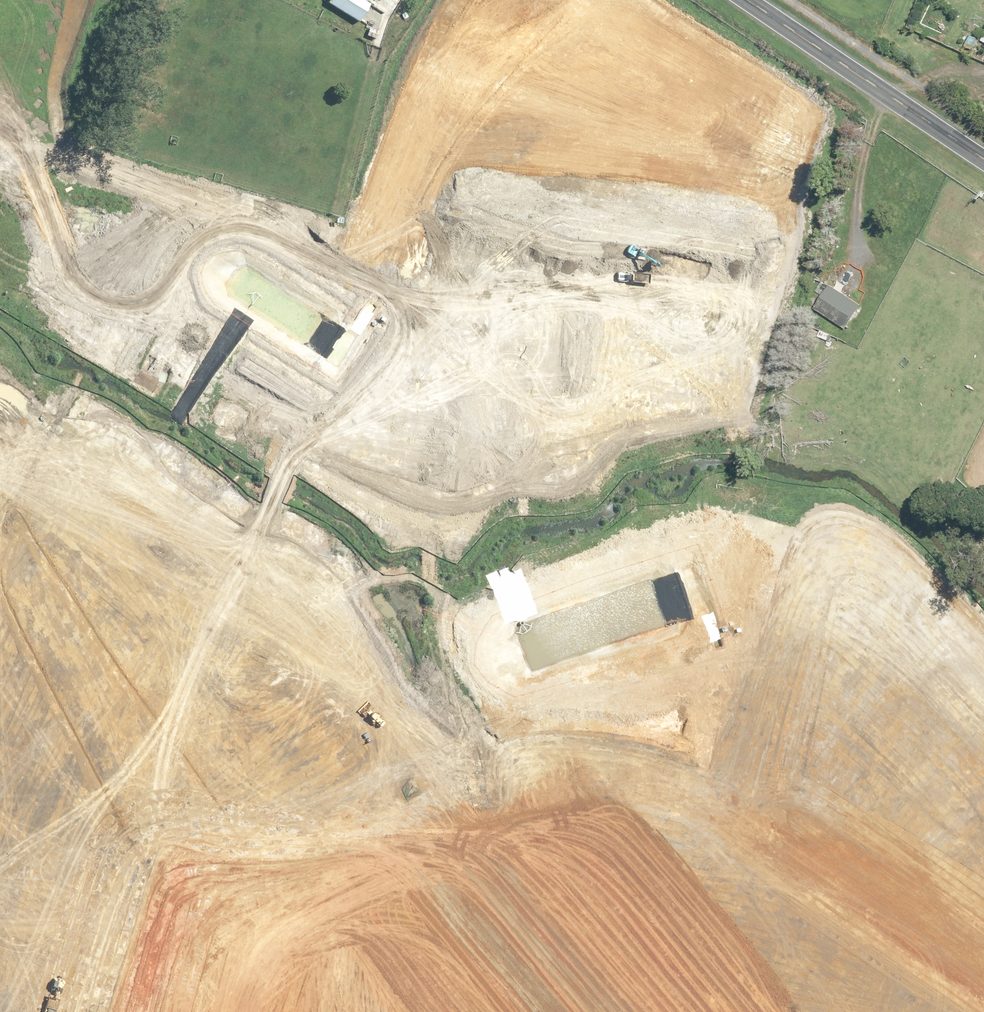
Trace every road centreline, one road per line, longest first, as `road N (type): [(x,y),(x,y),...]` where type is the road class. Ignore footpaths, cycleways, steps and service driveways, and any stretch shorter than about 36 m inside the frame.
road 1 (tertiary): [(559,730),(727,666),(749,667),(824,717),(983,876)]
road 2 (residential): [(412,459),(473,166),(516,79),(555,28)]
road 3 (residential): [(716,370),(729,257),(749,182),(742,149),(555,28)]
road 4 (residential): [(178,1011),(291,862),(337,709)]
road 5 (residential): [(412,459),(483,467),(716,370)]
road 6 (residential): [(0,874),(198,631)]
road 7 (residential): [(475,1011),(526,917),(559,730)]
road 8 (unknown): [(869,762),(746,941),(720,1011)]
road 9 (unclassified): [(748,0),(983,159)]
road 10 (residential): [(337,709),(412,459)]
road 11 (residential): [(0,193),(215,332)]
road 12 (unknown): [(0,16),(44,35),(76,63),(80,101),(27,211)]
road 13 (tertiary): [(0,497),(198,631)]
road 14 (residential): [(215,332),(412,459)]
road 15 (tertiary): [(337,709),(455,730),(559,730)]
road 16 (tertiary): [(198,631),(274,682),(337,709)]
road 17 (residential): [(215,332),(306,207)]

